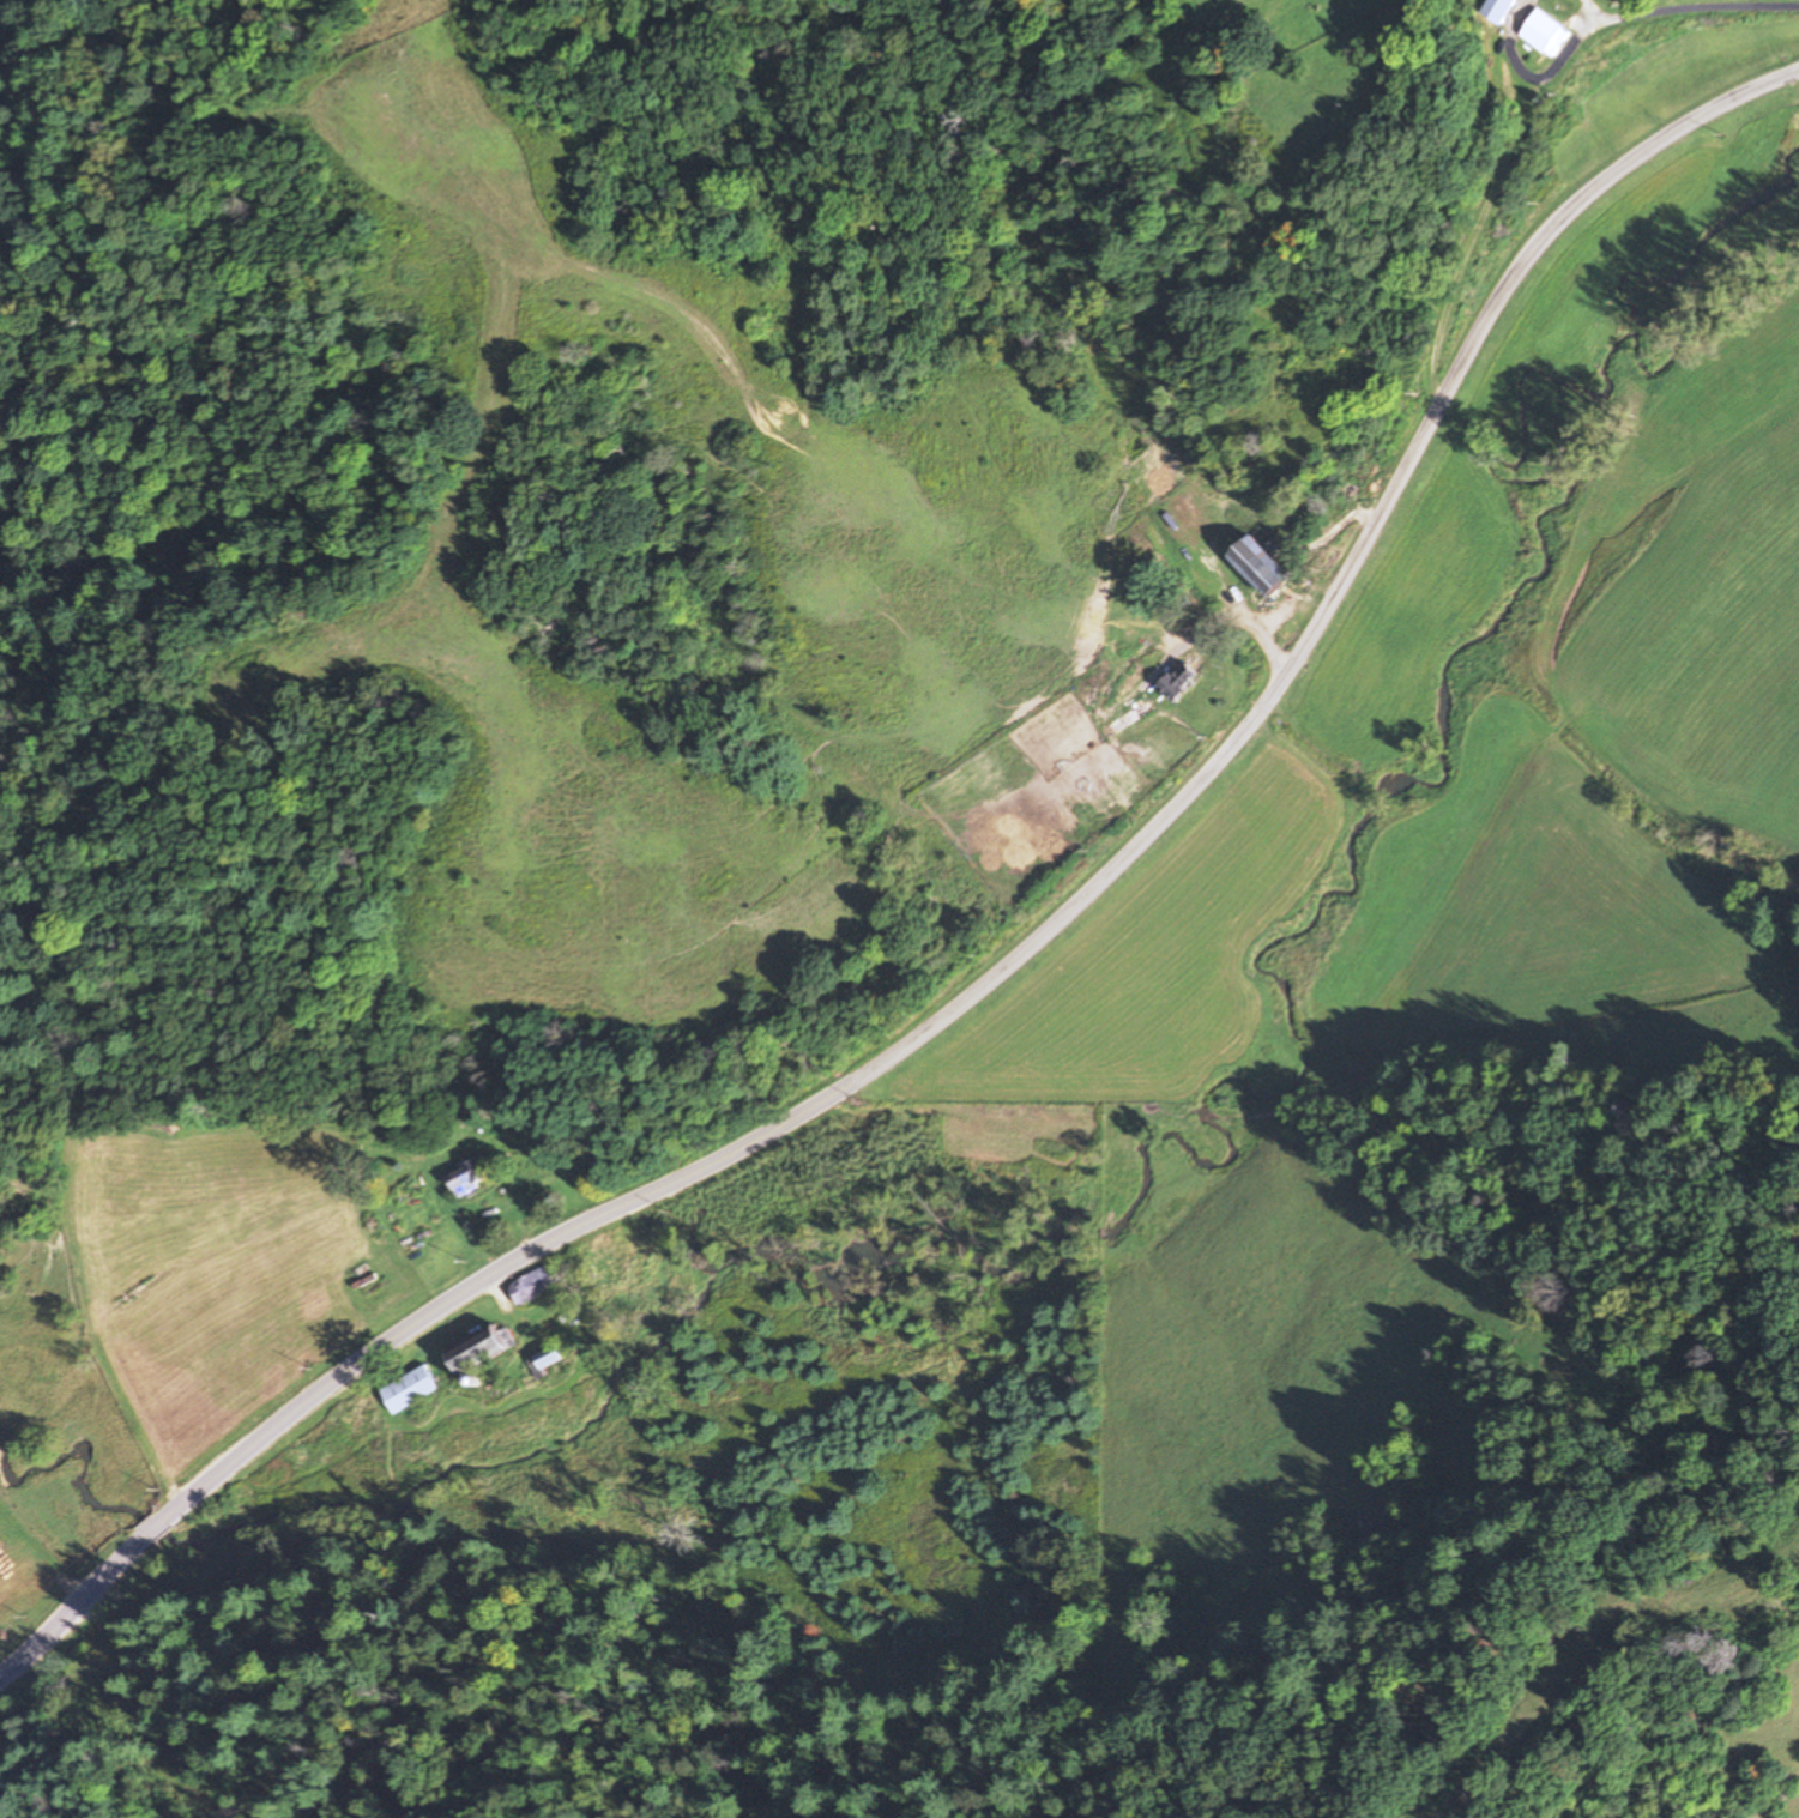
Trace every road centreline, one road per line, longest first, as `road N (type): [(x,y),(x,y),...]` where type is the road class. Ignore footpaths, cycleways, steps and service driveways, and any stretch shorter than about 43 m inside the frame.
road 1 (secondary): [(792,1130),(1000,978),(1137,851),(1257,709),(1362,550),(1435,400),(1545,225),(1672,127),(1798,65)]
road 2 (secondary): [(0,1679),(319,1400),(505,1273),(792,1130)]
road 3 (residential): [(1435,400),(1439,315),(1534,65),(1549,61),(1589,6),(1642,0)]

